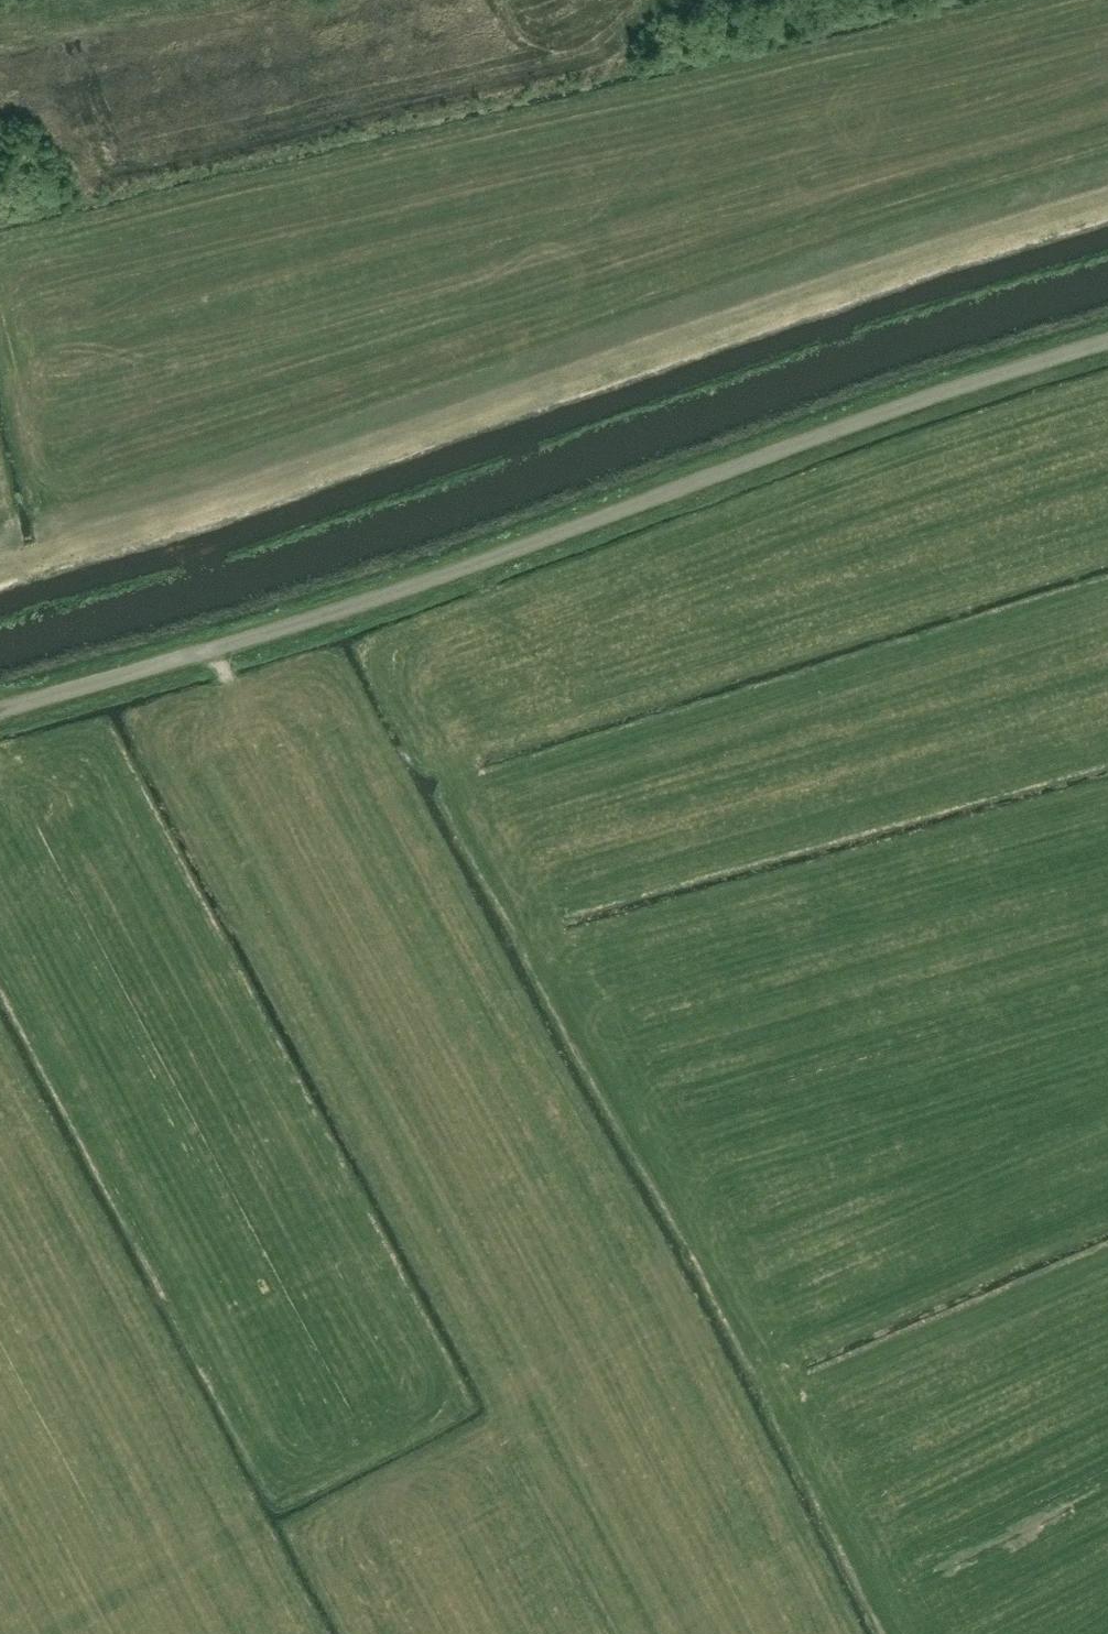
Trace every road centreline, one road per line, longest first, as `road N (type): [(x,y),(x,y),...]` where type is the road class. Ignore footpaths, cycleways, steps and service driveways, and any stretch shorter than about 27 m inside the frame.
road 1 (unclassified): [(1107,342),(917,400),(346,612),(0,710)]

